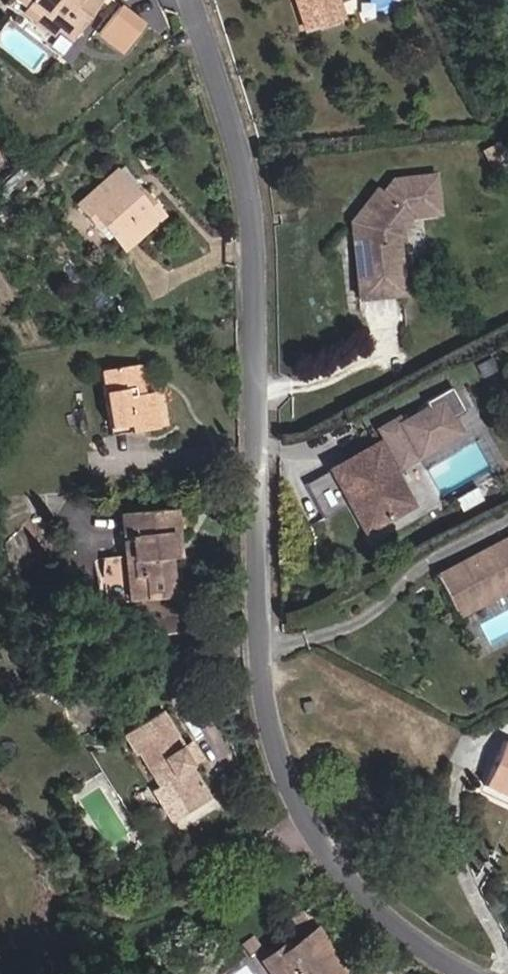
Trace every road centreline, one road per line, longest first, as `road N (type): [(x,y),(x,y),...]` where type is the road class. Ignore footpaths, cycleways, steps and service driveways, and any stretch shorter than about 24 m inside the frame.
road 1 (residential): [(489,973),(439,951),(316,835),(272,677),(259,207),(203,0)]

